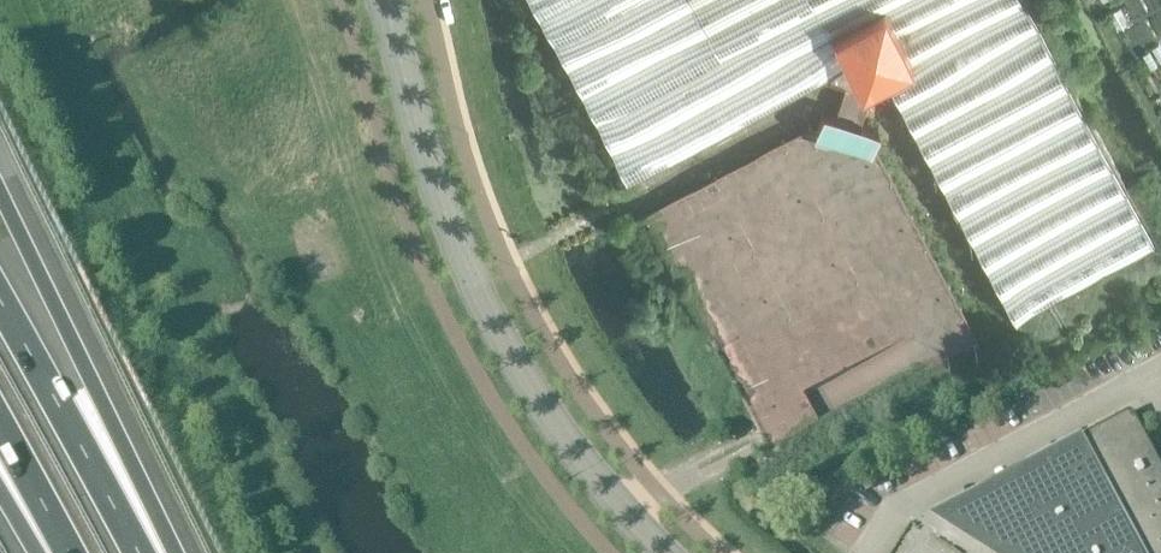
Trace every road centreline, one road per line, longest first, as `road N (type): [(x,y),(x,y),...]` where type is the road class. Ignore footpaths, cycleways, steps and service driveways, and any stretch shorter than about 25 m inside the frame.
road 1 (tertiary): [(384,0),(432,178),(474,287),(540,402),(662,552)]
road 2 (motorway): [(160,552),(107,414),(0,199)]
road 3 (motorway): [(140,552),(0,297)]
road 4 (motorway): [(0,439),(65,552)]

